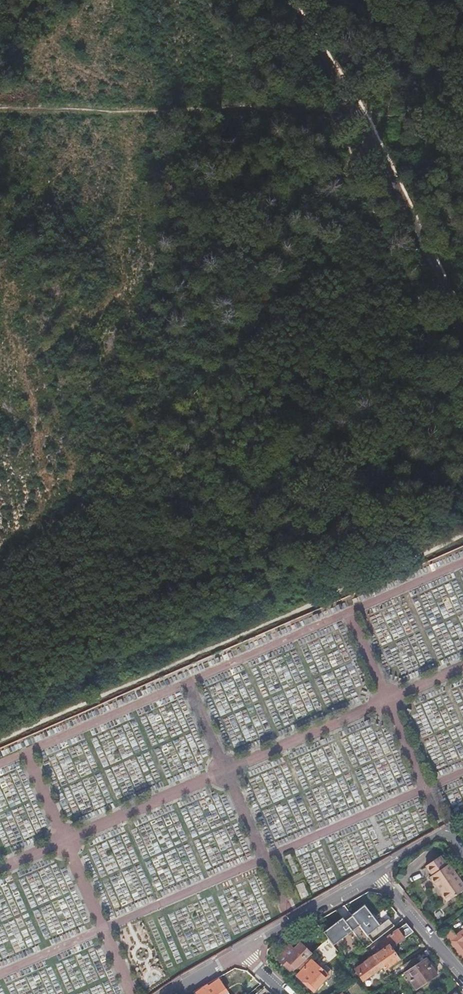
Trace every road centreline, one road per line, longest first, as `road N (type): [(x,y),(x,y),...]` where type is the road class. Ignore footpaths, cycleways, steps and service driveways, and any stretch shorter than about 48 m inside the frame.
road 1 (track): [(462,536),(0,736)]
road 2 (residential): [(284,0),(358,113),(462,314)]
road 3 (residential): [(239,951),(376,873)]
road 4 (residential): [(376,873),(462,976)]

